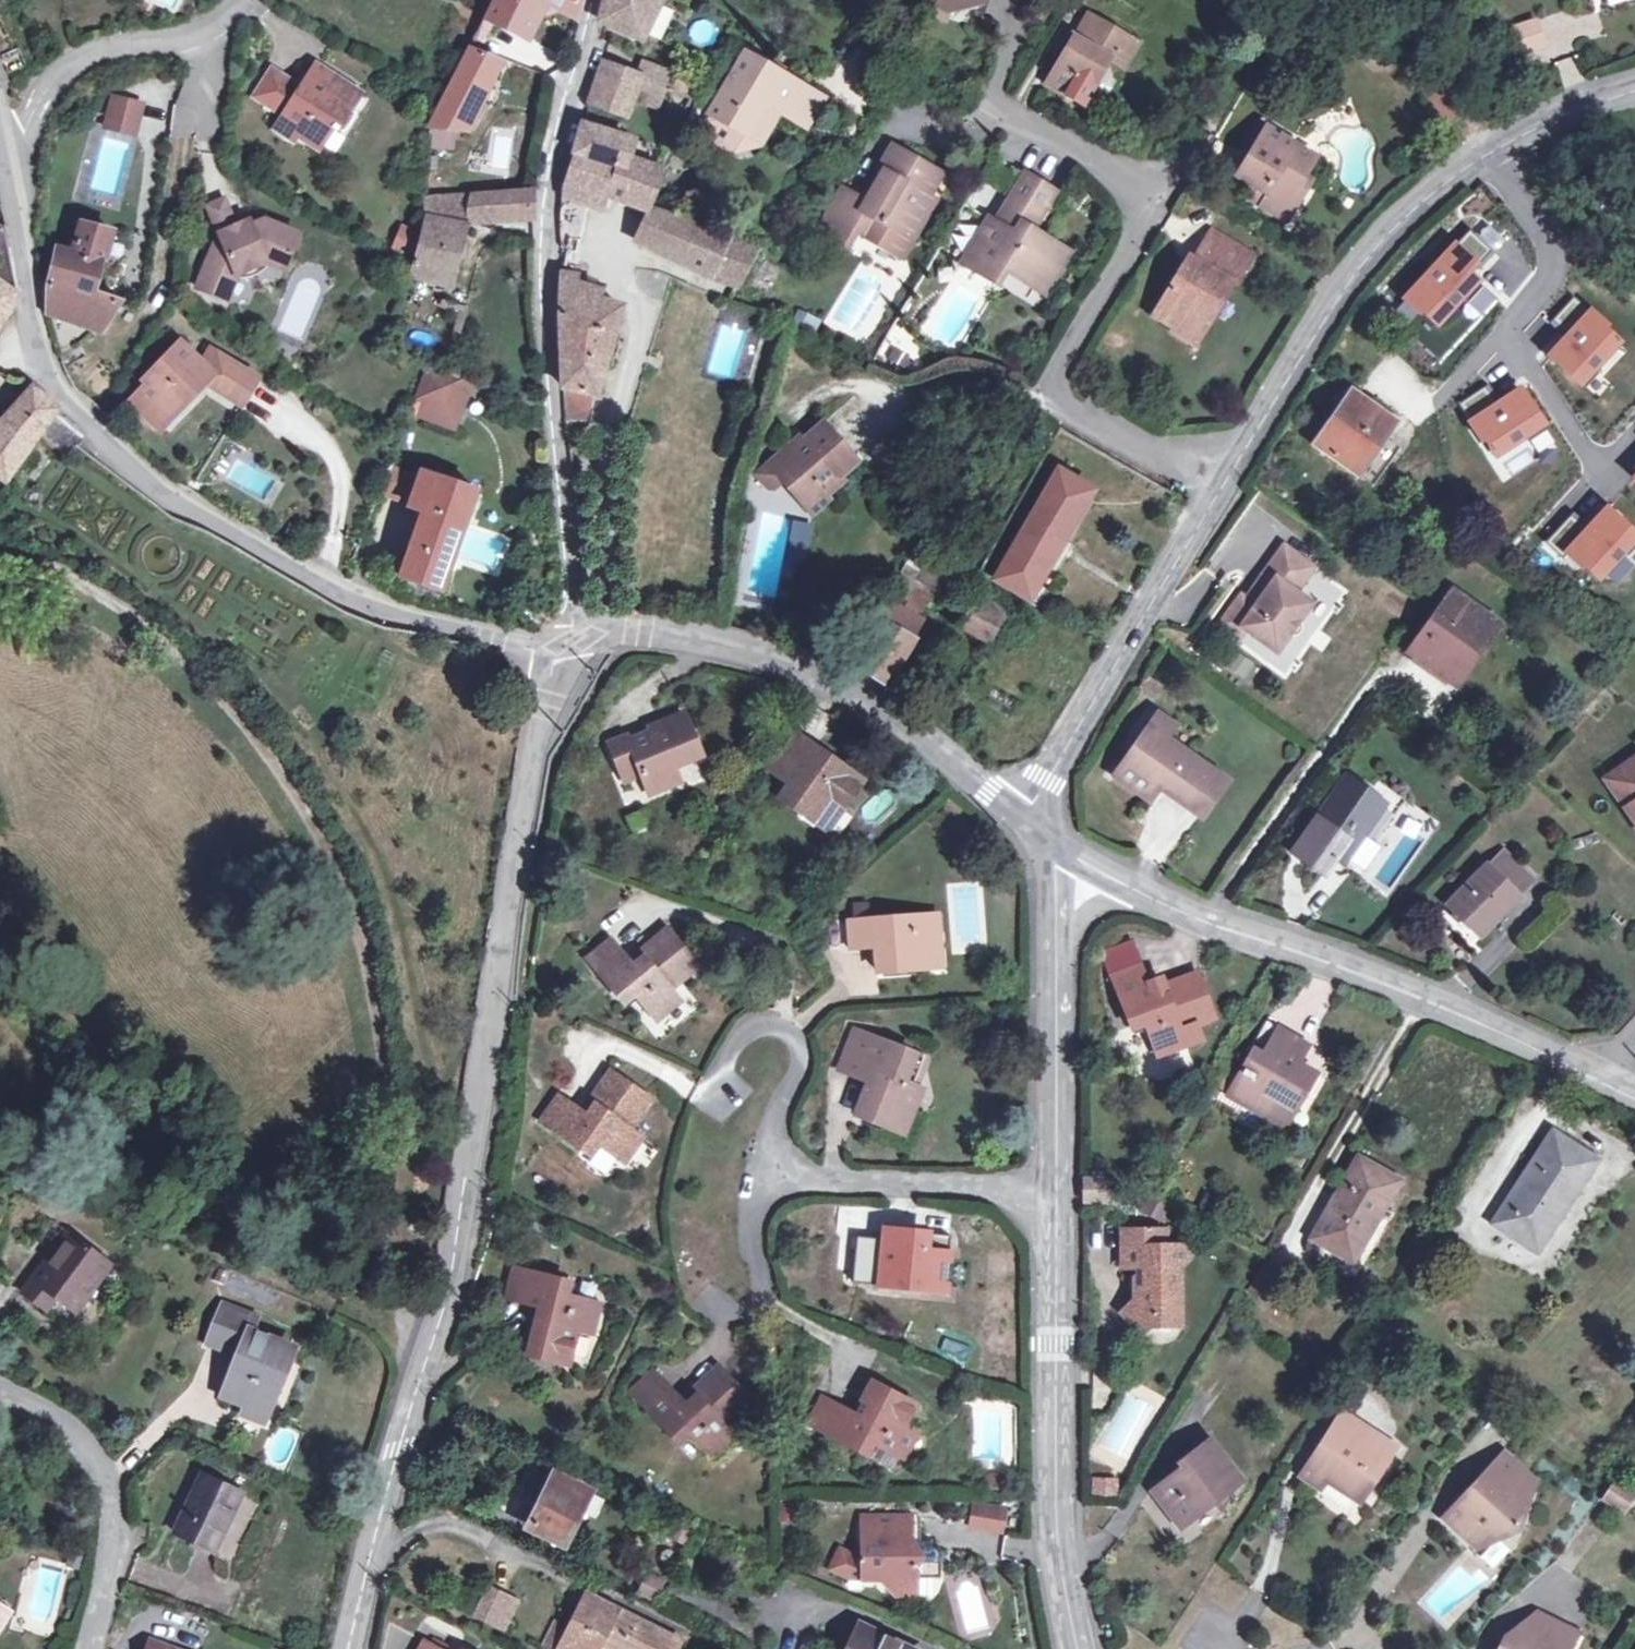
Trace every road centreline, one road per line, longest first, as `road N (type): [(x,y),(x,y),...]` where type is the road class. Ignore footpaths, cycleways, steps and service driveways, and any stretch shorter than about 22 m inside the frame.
road 1 (residential): [(561,645),(433,1341),(347,1648)]
road 2 (residential): [(0,151),(43,371),(96,437),(189,513),(374,612),(531,647),(561,645)]
road 3 (residential): [(561,645),(546,183),(593,0)]
road 4 (residential): [(1220,483),(1048,389),(1158,188),(981,104)]
road 5 (unclassified): [(1220,483),(1382,228),(1538,123),(1634,90)]
road 6 (residential): [(1085,864),(1183,916),(1335,959),(1593,1074)]
road 7 (residential): [(561,645),(627,631),(729,648),(823,681),(1018,816)]
road 8 (residential): [(1076,1648),(1066,1604),(1052,1186)]
road 9 (unclassified): [(1018,816),(1220,483)]
road 10 (residential): [(1052,1186),(1060,925),(1085,864)]
road 11 (residential): [(83,1648),(116,1531),(91,1456),(0,1389)]
road 12 (residential): [(0,145),(22,130),(45,84),(82,54),(194,35),(236,0)]
road 13 (residential): [(760,1173),(1052,1186)]
road 14 (residential): [(717,1088),(731,1047),(753,1027),(792,1029),(799,1059),(760,1173)]
road 15 (residential): [(760,1173),(752,1202),(759,1287),(737,1305),(702,1299)]

